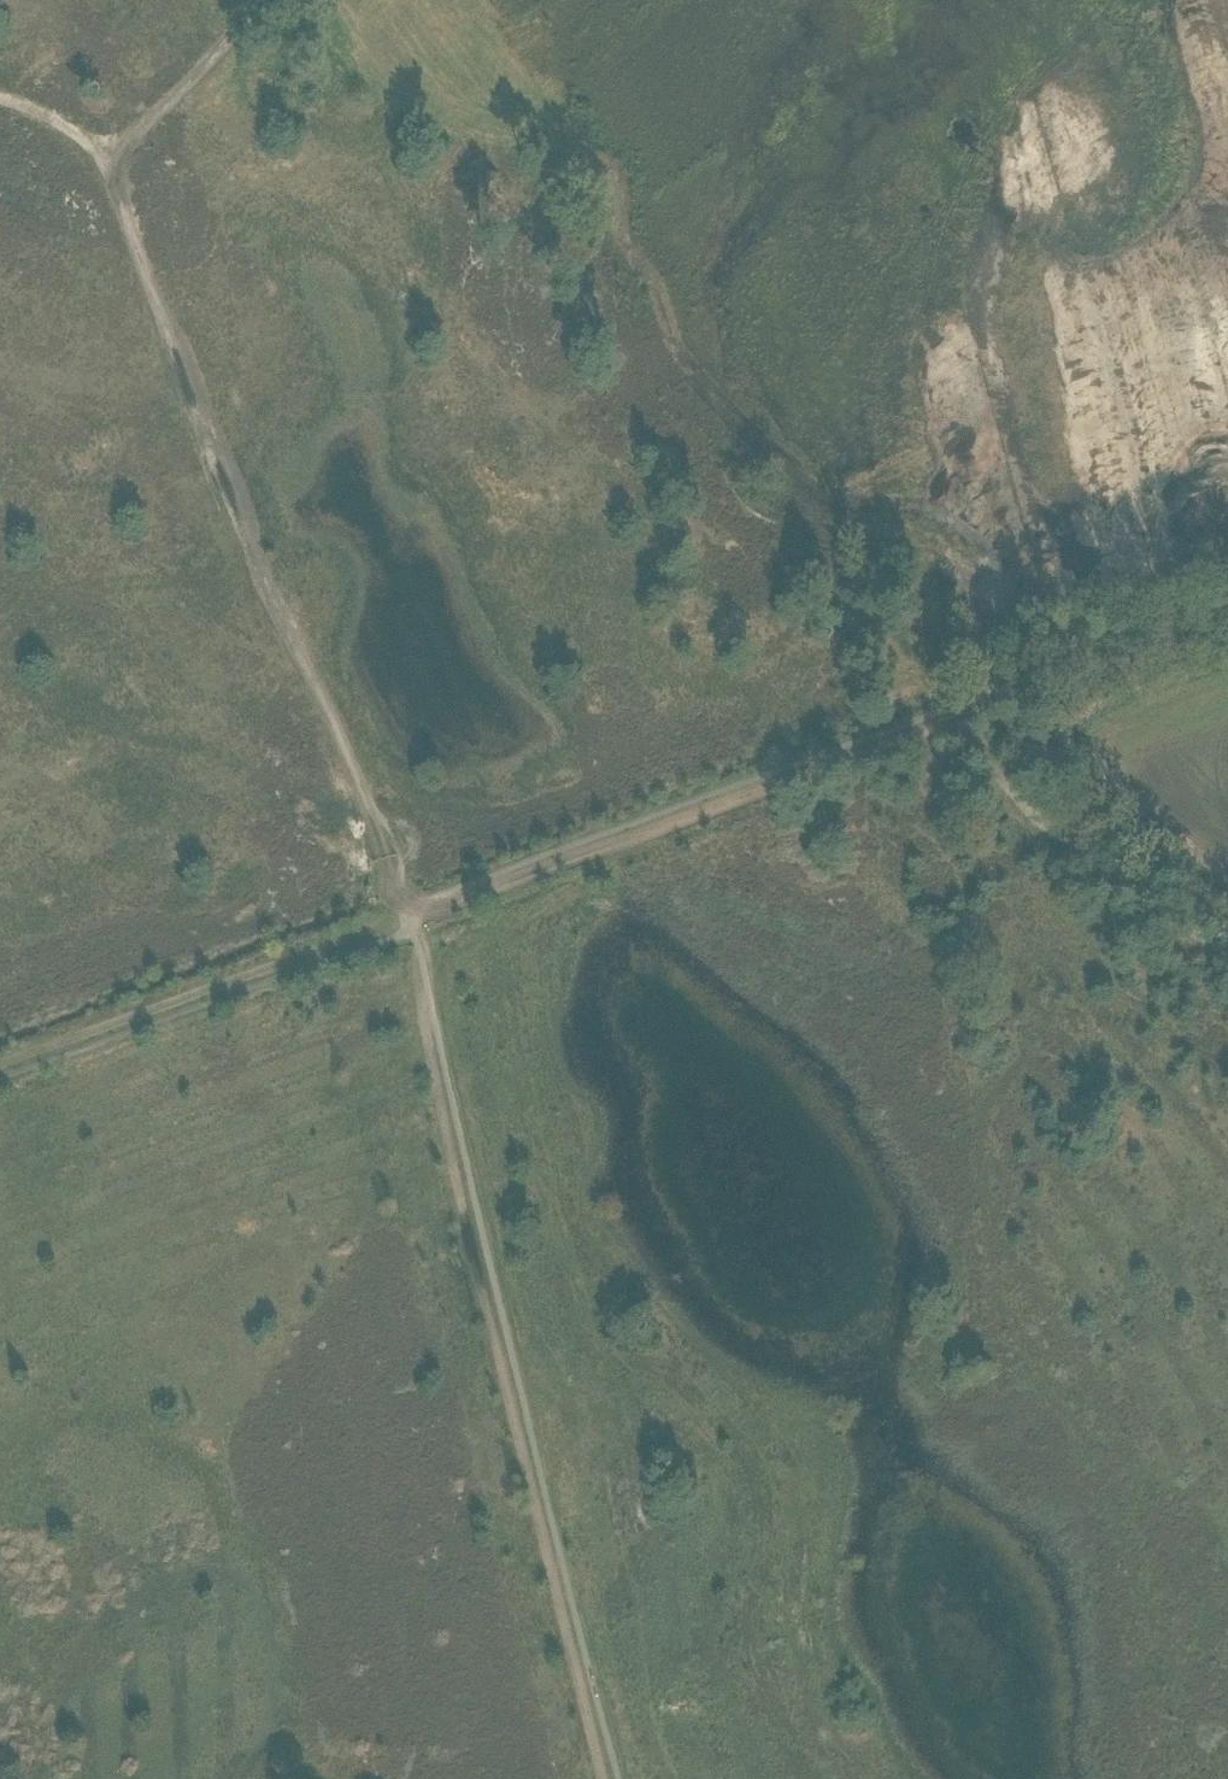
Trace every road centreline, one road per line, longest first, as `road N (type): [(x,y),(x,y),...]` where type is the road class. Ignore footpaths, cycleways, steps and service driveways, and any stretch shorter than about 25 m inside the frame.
road 1 (track): [(409,919),(324,704),(236,538),(110,177),(70,129),(0,100)]
road 2 (track): [(409,919),(1227,621)]
road 3 (track): [(401,936),(604,1778)]
road 4 (track): [(0,1067),(397,923)]
road 5 (track): [(1227,956),(1130,902),(935,715)]
road 6 (track): [(110,177),(130,144),(264,0)]

